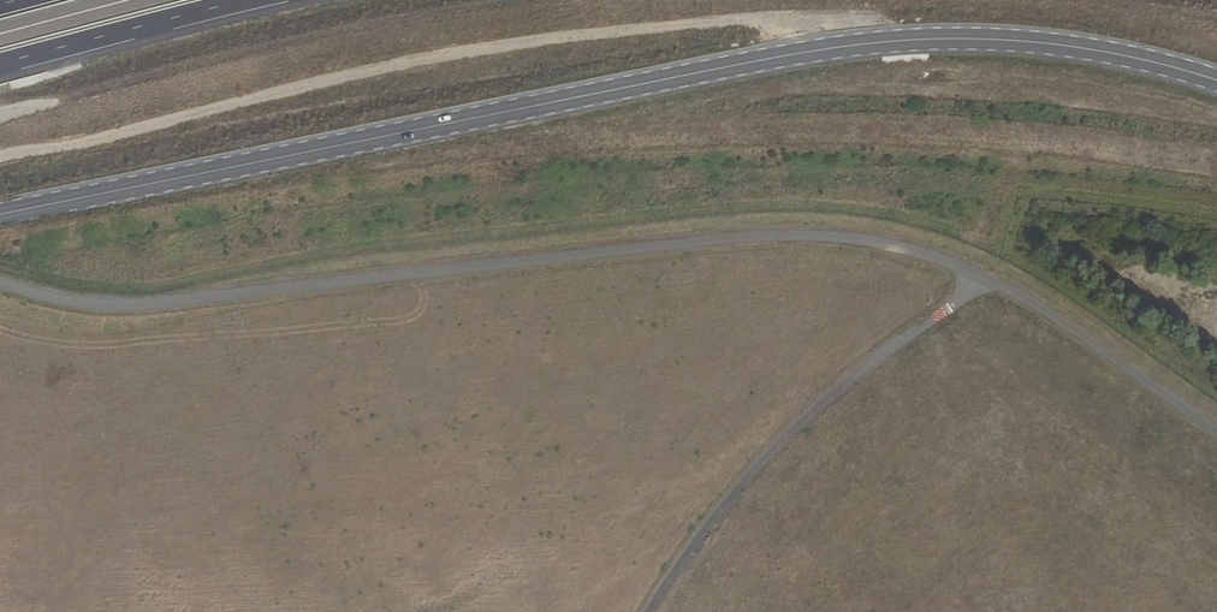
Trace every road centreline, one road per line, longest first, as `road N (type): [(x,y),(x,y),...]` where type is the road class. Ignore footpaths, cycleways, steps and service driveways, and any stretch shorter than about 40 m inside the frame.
road 1 (secondary): [(0,213),(848,41),(975,34),(1089,45),(1216,76)]
road 2 (track): [(0,156),(325,81),(609,30),(763,17),(789,21),(798,51)]
road 3 (track): [(533,0),(266,49),(0,115)]
road 4 (trunk): [(0,66),(254,0)]
road 5 (track): [(1216,20),(1084,0)]

